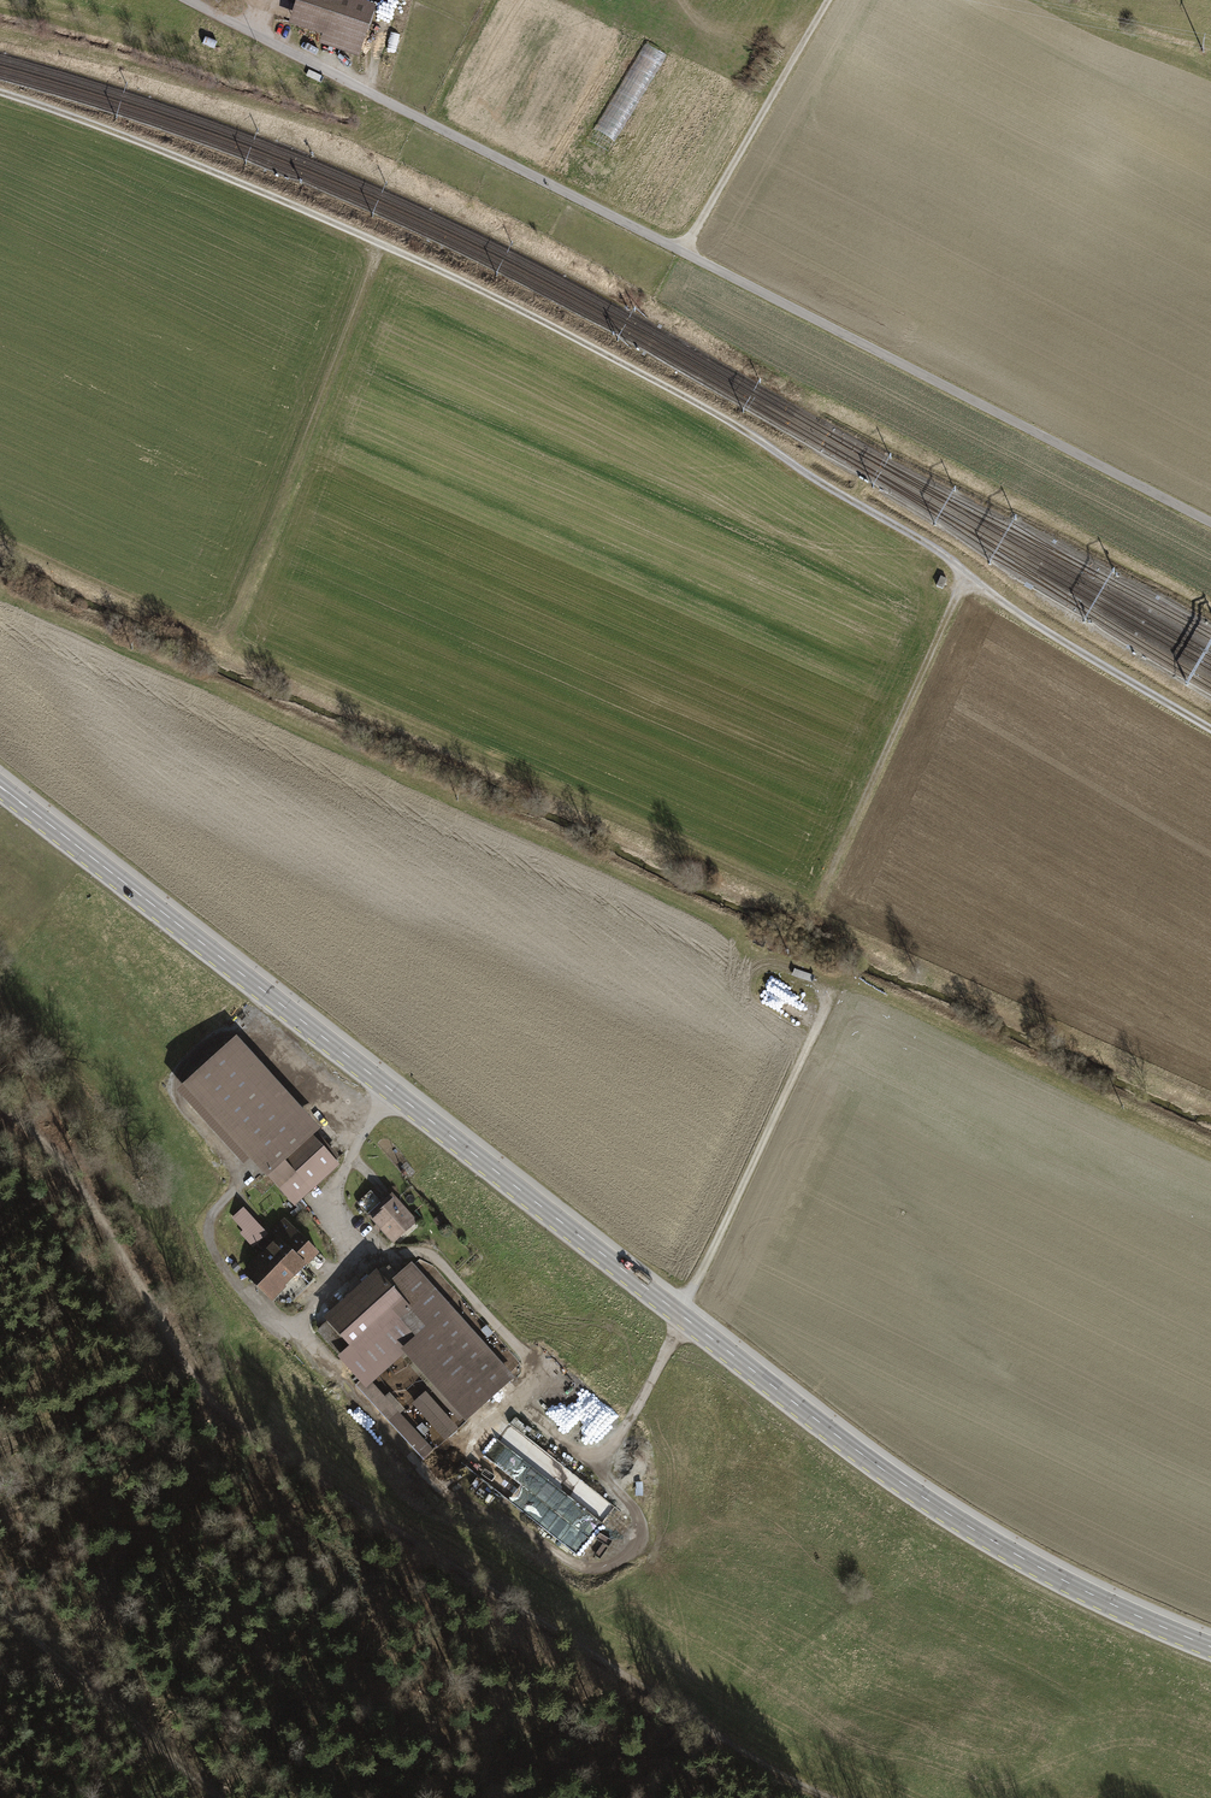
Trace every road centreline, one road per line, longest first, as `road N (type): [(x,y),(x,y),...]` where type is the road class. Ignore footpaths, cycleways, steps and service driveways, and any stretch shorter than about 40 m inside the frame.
road 1 (primary): [(0,786),(907,1489),(1096,1597),(1210,1648)]
road 2 (track): [(0,94),(130,138),(555,328),(723,417),(821,485),(940,552),(1014,612),(1210,728)]
road 3 (unclassified): [(188,0),(1210,525)]
road 4 (track): [(0,1106),(56,1153),(181,1358),(224,1414),(277,1458),(789,1779),(833,1797)]
road 5 (track): [(298,1324),(298,1335),(445,1495),(499,1514),(564,1559),(589,1565),(615,1561),(641,1531),(595,1466),(644,1395),(682,1317)]
road 6 (track): [(298,1324),(270,1320),(227,1270),(209,1220),(242,1176),(239,1167),(171,1086),(239,1026),(358,1141)]
road 7 (track): [(379,244),(377,268),(229,642)]
road 8 (track): [(348,1266),(386,1253),(424,1253),(442,1265),(532,1365),(527,1404),(595,1466)]
road 9 (track): [(815,909),(967,577)]
road 10 (track): [(822,1015),(682,1317)]
road 11 (track): [(682,251),(828,0)]
road 12 (track): [(218,1797),(0,1608)]
road 13 (track): [(393,1092),(346,1167),(335,1212),(348,1266),(298,1324)]
road 14 (track): [(1049,0),(1107,35),(1210,73)]

